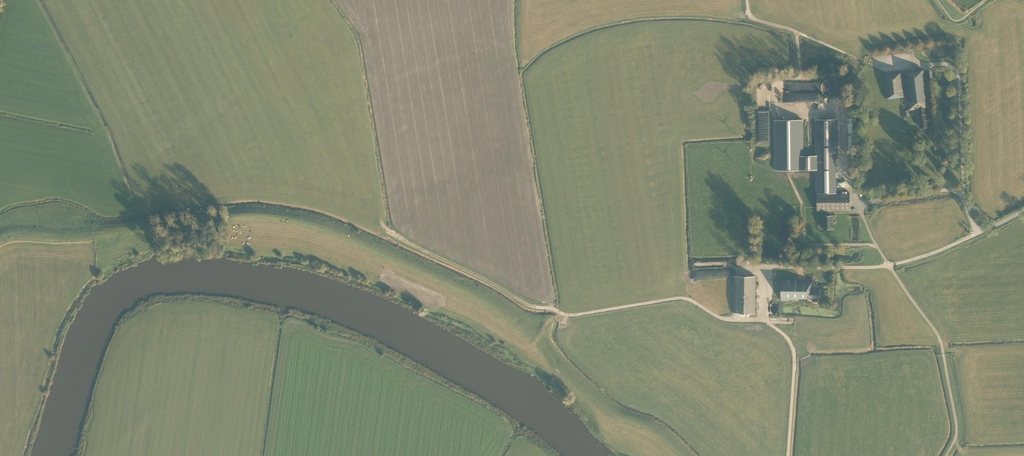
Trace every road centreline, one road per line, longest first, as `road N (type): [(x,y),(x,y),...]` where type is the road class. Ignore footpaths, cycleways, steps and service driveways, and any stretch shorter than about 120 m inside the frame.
road 1 (track): [(324,0),(353,44),(385,232),(528,306),(578,315),(679,299),(724,320),(763,320),(793,350),(788,455)]
road 2 (track): [(814,173),(789,174),(803,203),(806,244),(876,244)]
road 3 (track): [(883,69),(753,19),(747,0)]

